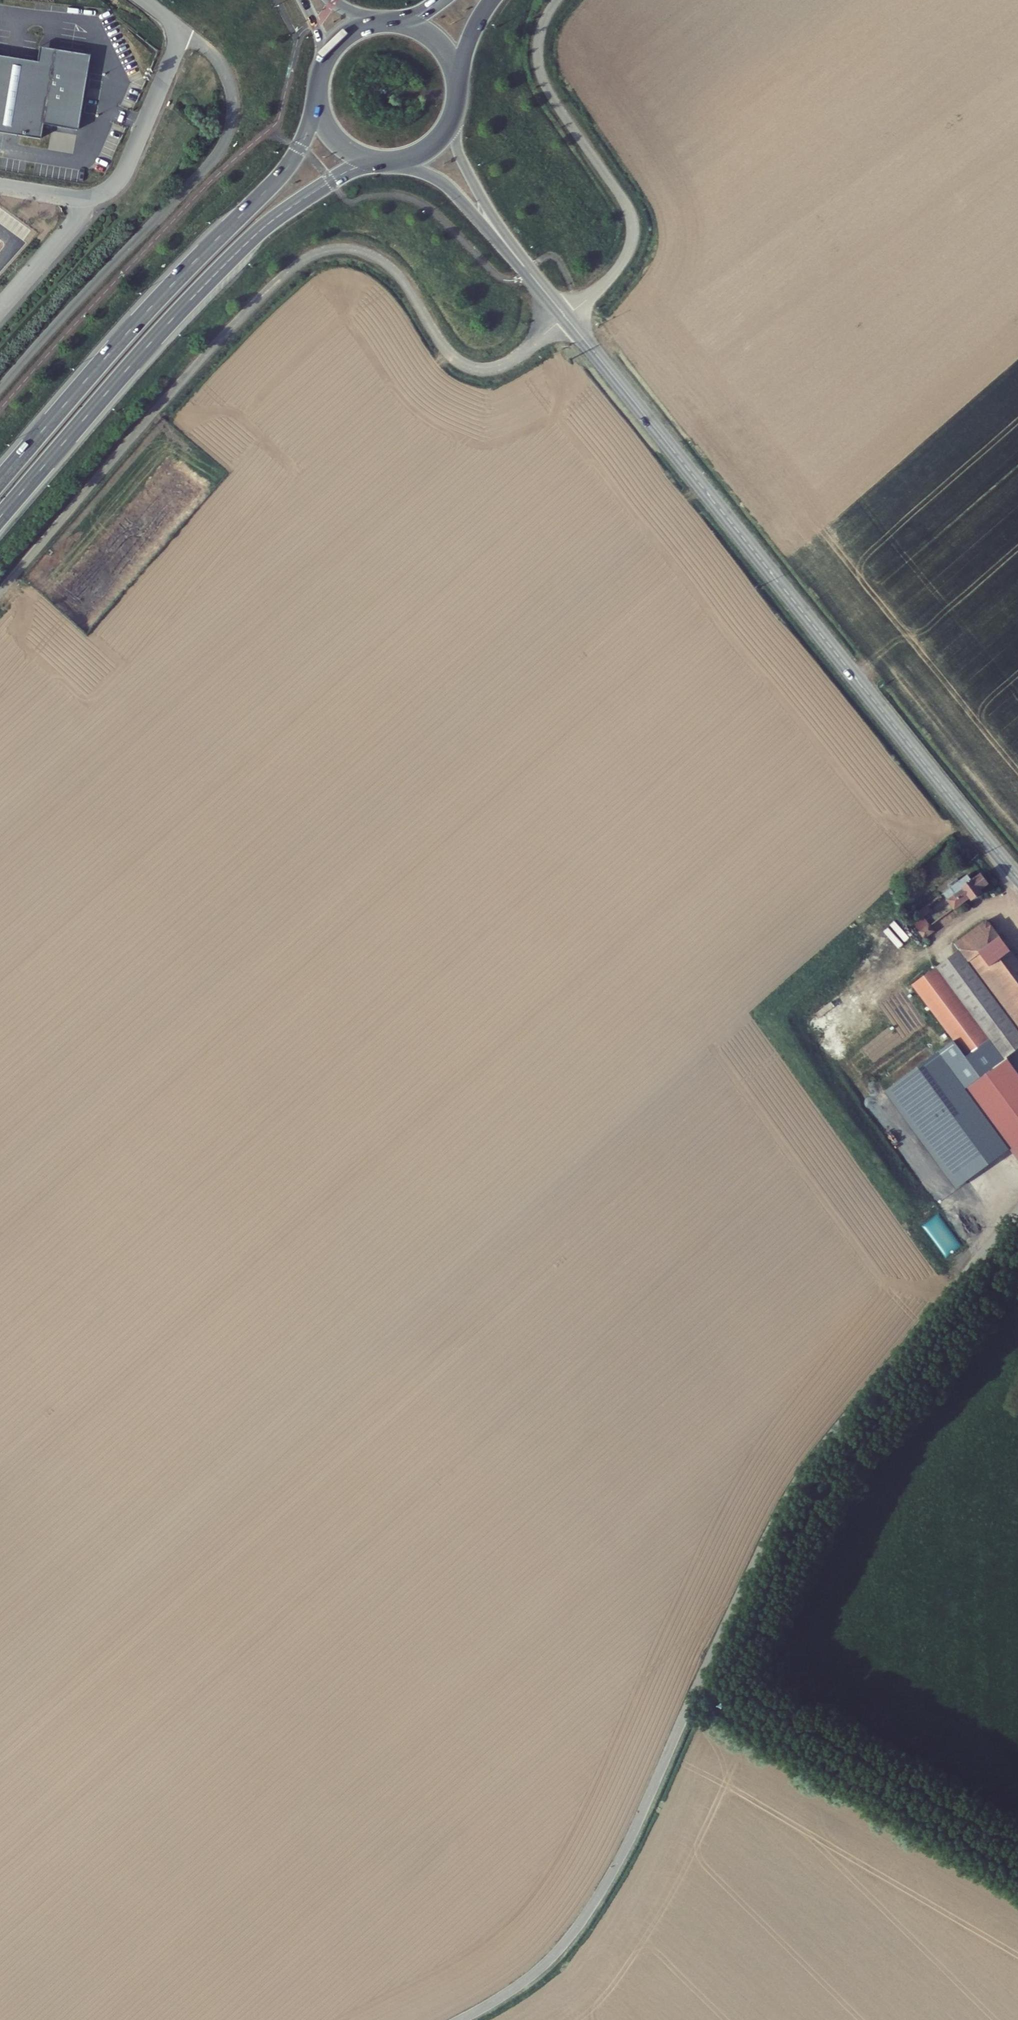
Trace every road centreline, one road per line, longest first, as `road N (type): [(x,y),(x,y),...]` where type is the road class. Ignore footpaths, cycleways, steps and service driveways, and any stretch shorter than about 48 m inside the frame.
road 1 (unclassified): [(460,2019),(530,1976),(584,1918),(812,1461),(1017,1218)]
road 2 (tertiary): [(529,272),(1017,877)]
road 3 (trunk): [(0,519),(238,252),(317,190),(380,161)]
road 4 (trunk): [(318,102),(289,166),(162,296),(0,481)]
road 5 (unclassified): [(0,306),(73,223),(82,200),(104,195),(126,168),(184,32),(141,0)]
road 6 (tertiary): [(529,272),(463,161),(454,108)]
road 7 (tertiary): [(395,160),(446,185),(529,272)]

